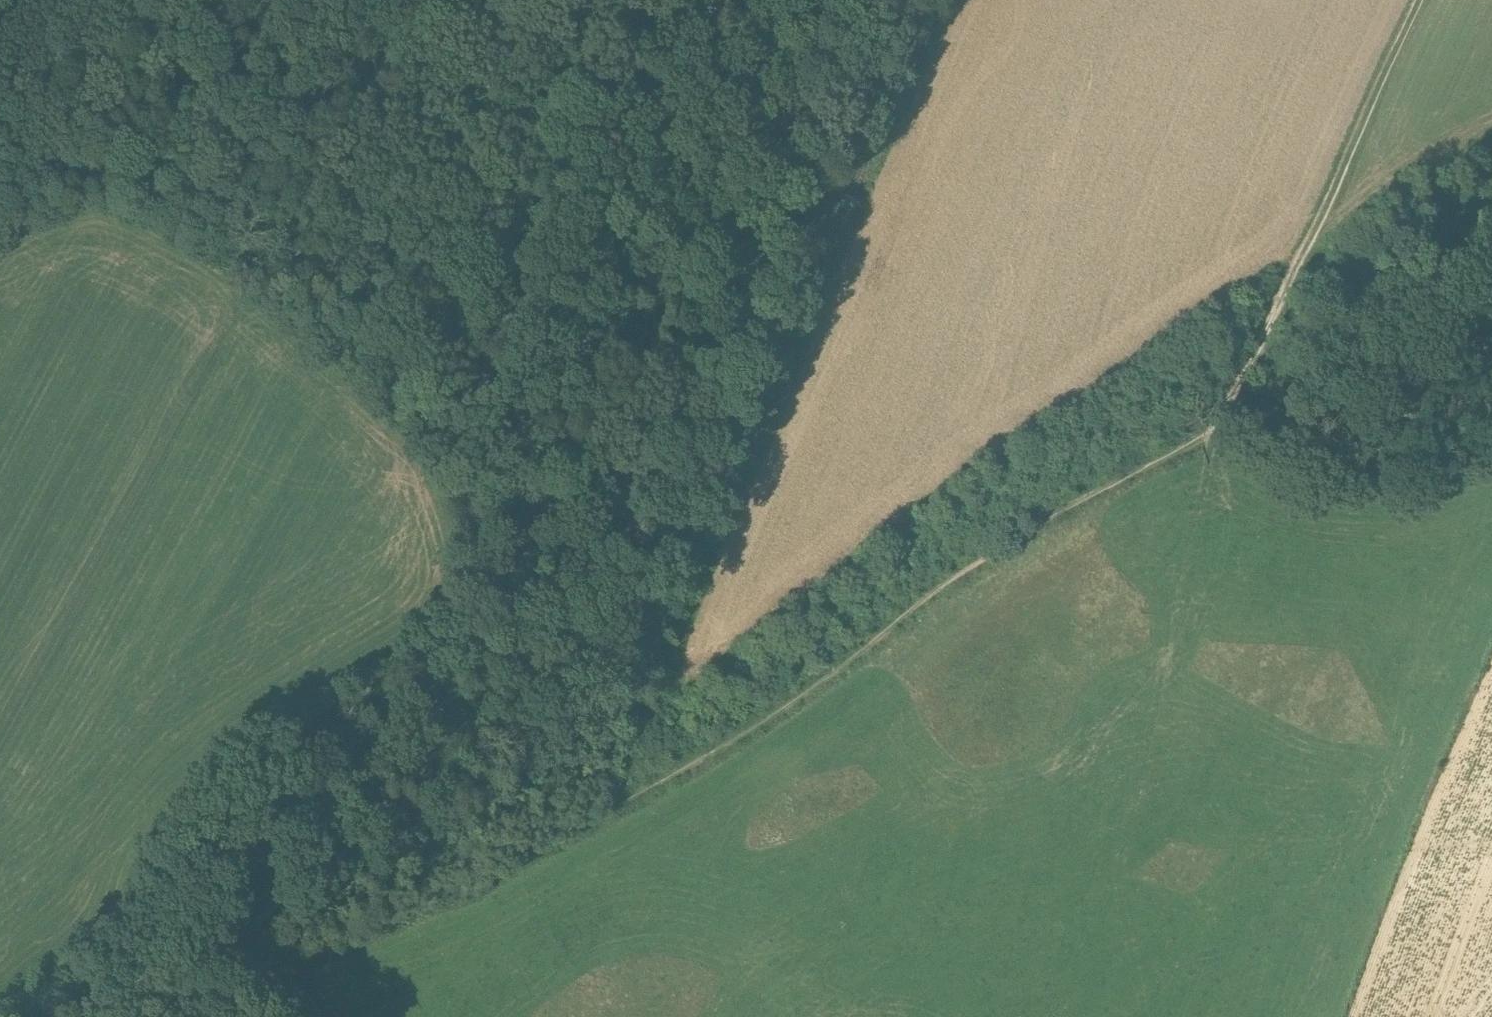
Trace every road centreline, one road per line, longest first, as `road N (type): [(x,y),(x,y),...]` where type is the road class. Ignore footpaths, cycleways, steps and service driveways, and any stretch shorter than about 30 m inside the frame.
road 1 (track): [(55,1016),(129,987),(316,941),(556,837),(762,722),(1019,536),(1214,429)]
road 2 (track): [(0,740),(292,210),(441,0)]
road 3 (track): [(1214,429),(1418,0)]
road 4 (track): [(1214,429),(1314,363),(1491,224)]

